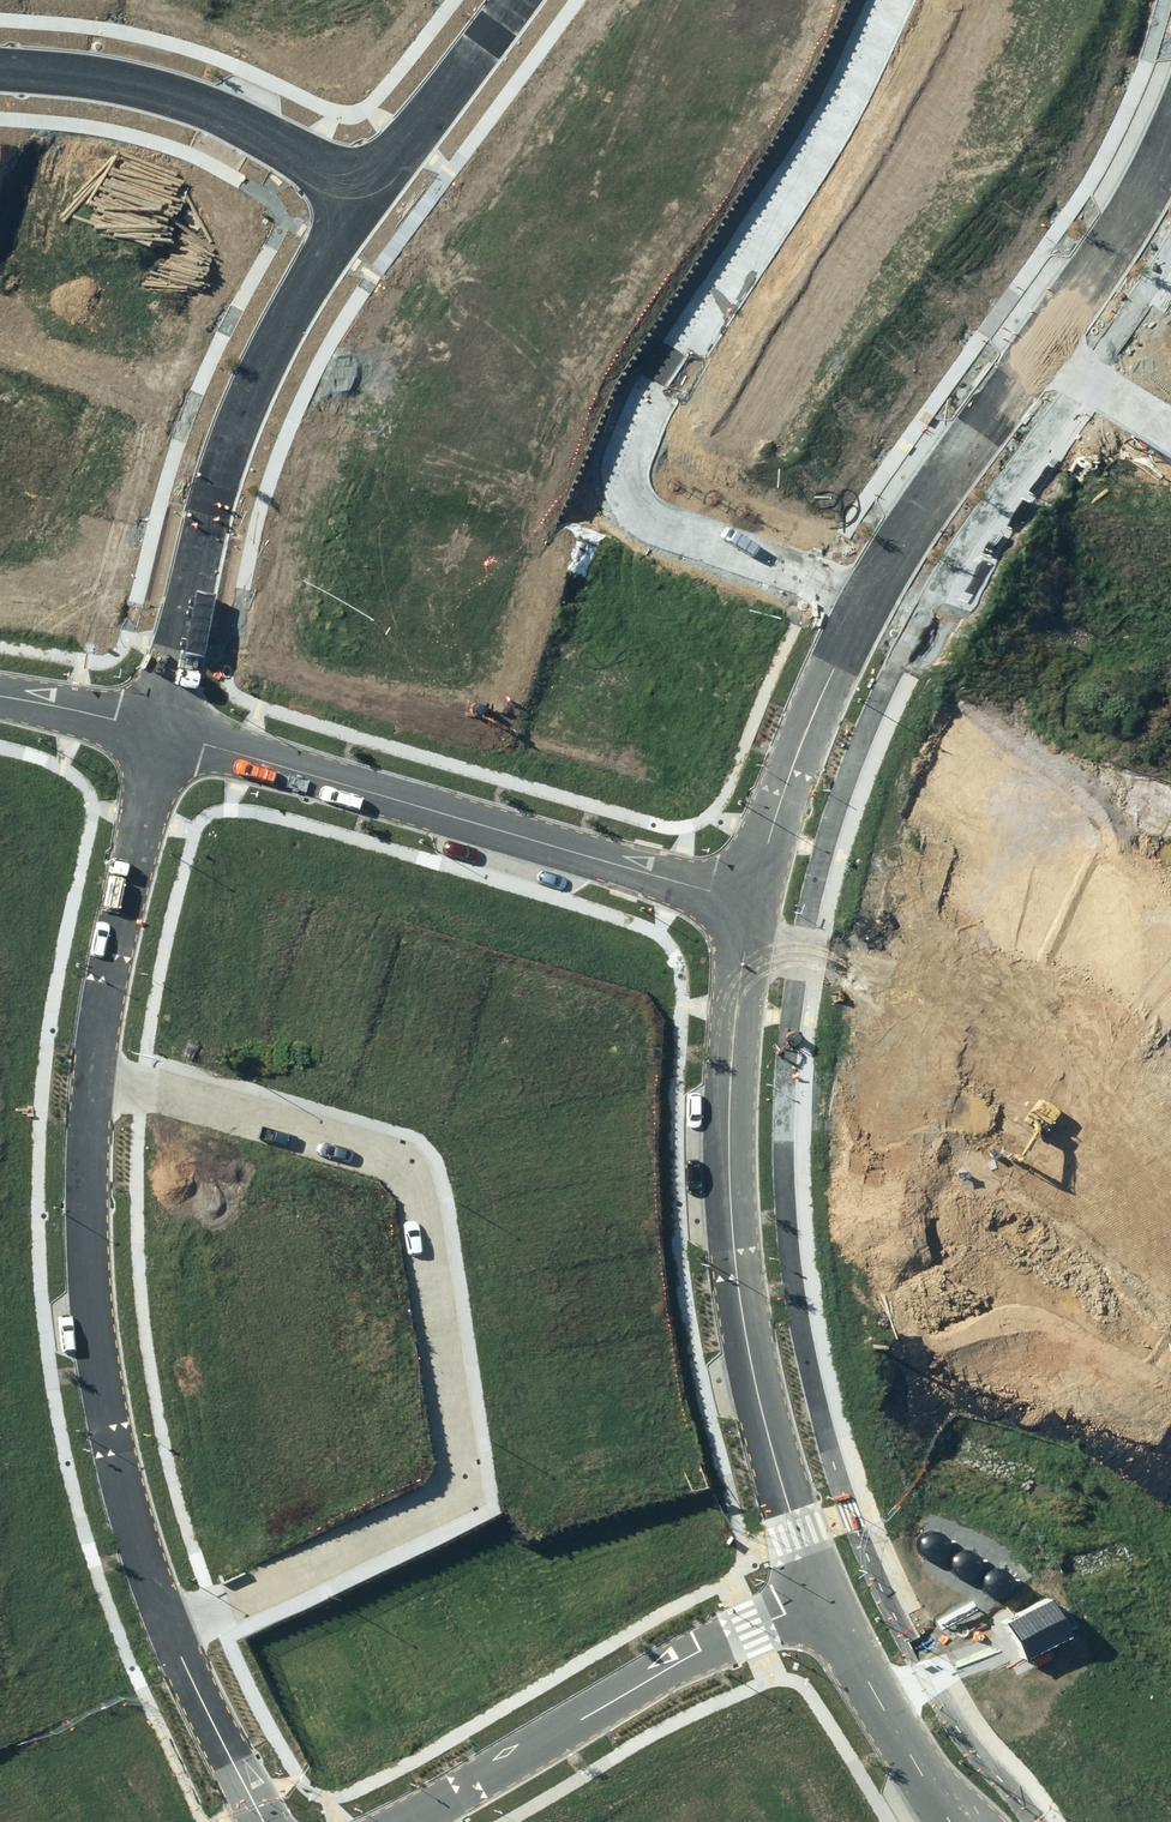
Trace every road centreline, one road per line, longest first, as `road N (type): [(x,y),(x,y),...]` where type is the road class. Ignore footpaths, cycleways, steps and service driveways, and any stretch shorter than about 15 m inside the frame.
road 1 (residential): [(93,1087),(182,1097),(405,1158),(425,1184),(464,1469),(443,1509),(168,1625)]
road 2 (residential): [(871,603),(657,523),(624,490),(625,445),(884,0)]
road 3 (residential): [(822,1596),(760,1404),(736,1261),(732,1065),(749,900)]
road 4 (residential): [(165,732),(749,900)]
road 5 (residential): [(366,192),(260,373),(227,452),(165,732)]
road 6 (residential): [(93,1087),(89,1240),(112,1439),(125,1504),(168,1625)]
road 7 (residential): [(871,603),(1170,147)]
road 8 (residential): [(822,1596),(702,1650),(423,1812)]
road 9 (residential): [(0,68),(172,92),(267,131),(366,192)]
road 10 (residential): [(165,732),(109,966),(93,1087)]
road 11 (residential): [(749,900),(829,685),(871,603)]
road 12 (residential): [(951,1821),(822,1596)]
road 13 (residential): [(514,0),(366,192)]
road 14 (residential): [(168,1625),(265,1821)]
road 15 (residential): [(0,696),(165,732)]

